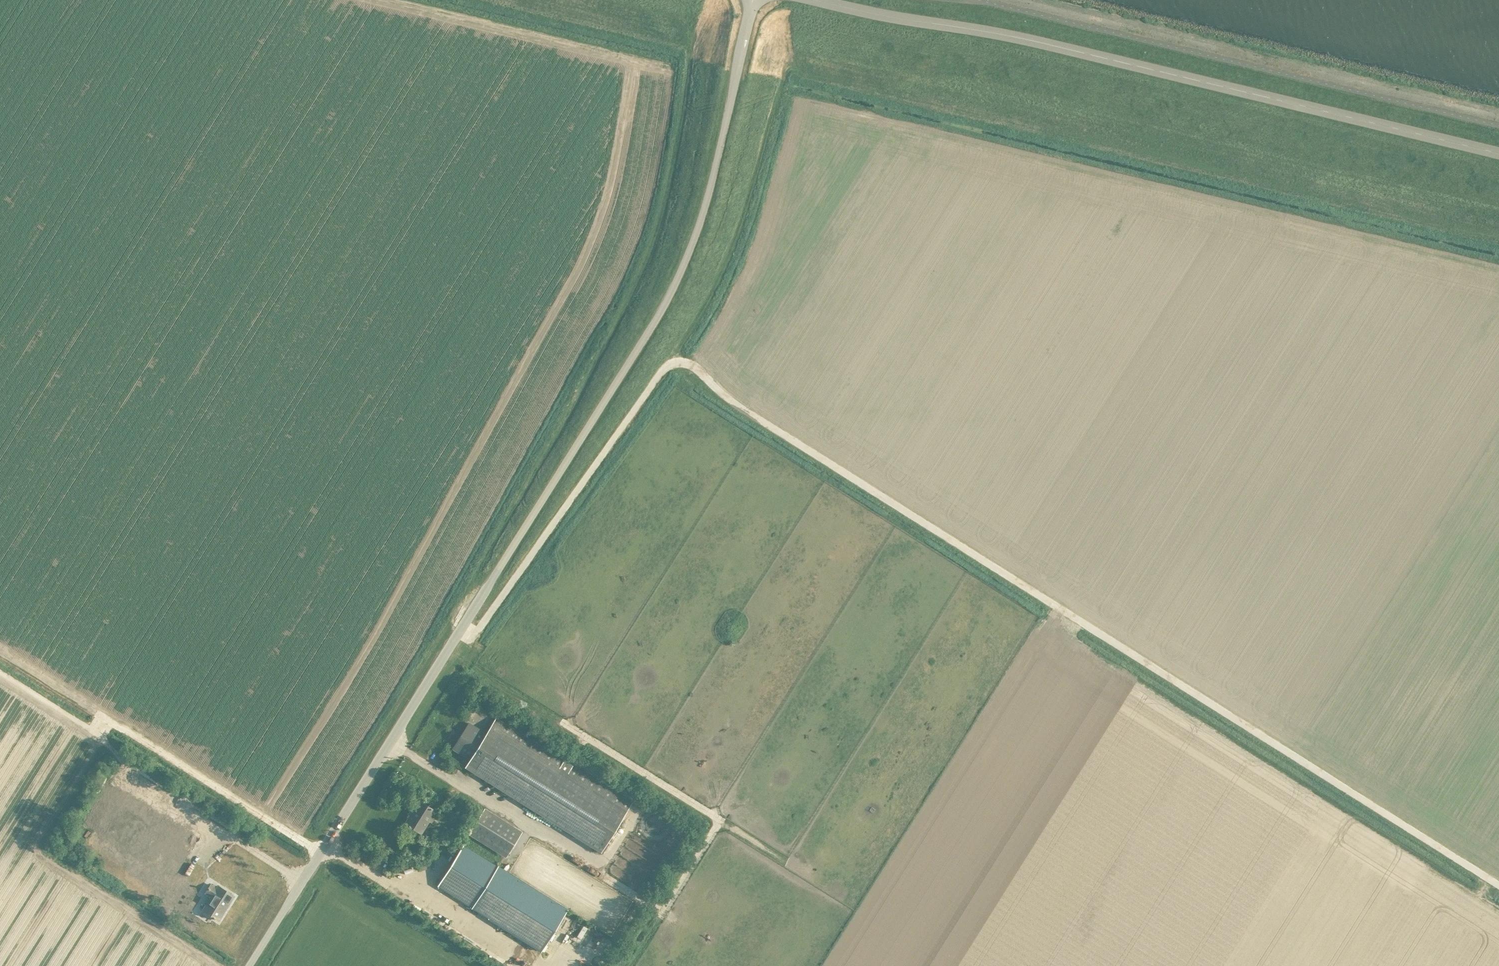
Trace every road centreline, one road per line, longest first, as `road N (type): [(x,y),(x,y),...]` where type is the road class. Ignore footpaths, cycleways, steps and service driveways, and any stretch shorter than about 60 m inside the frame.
road 1 (unclassified): [(253,965),(683,279),(726,141),(754,0)]
road 2 (tertiary): [(1498,154),(1003,34),(818,0)]

